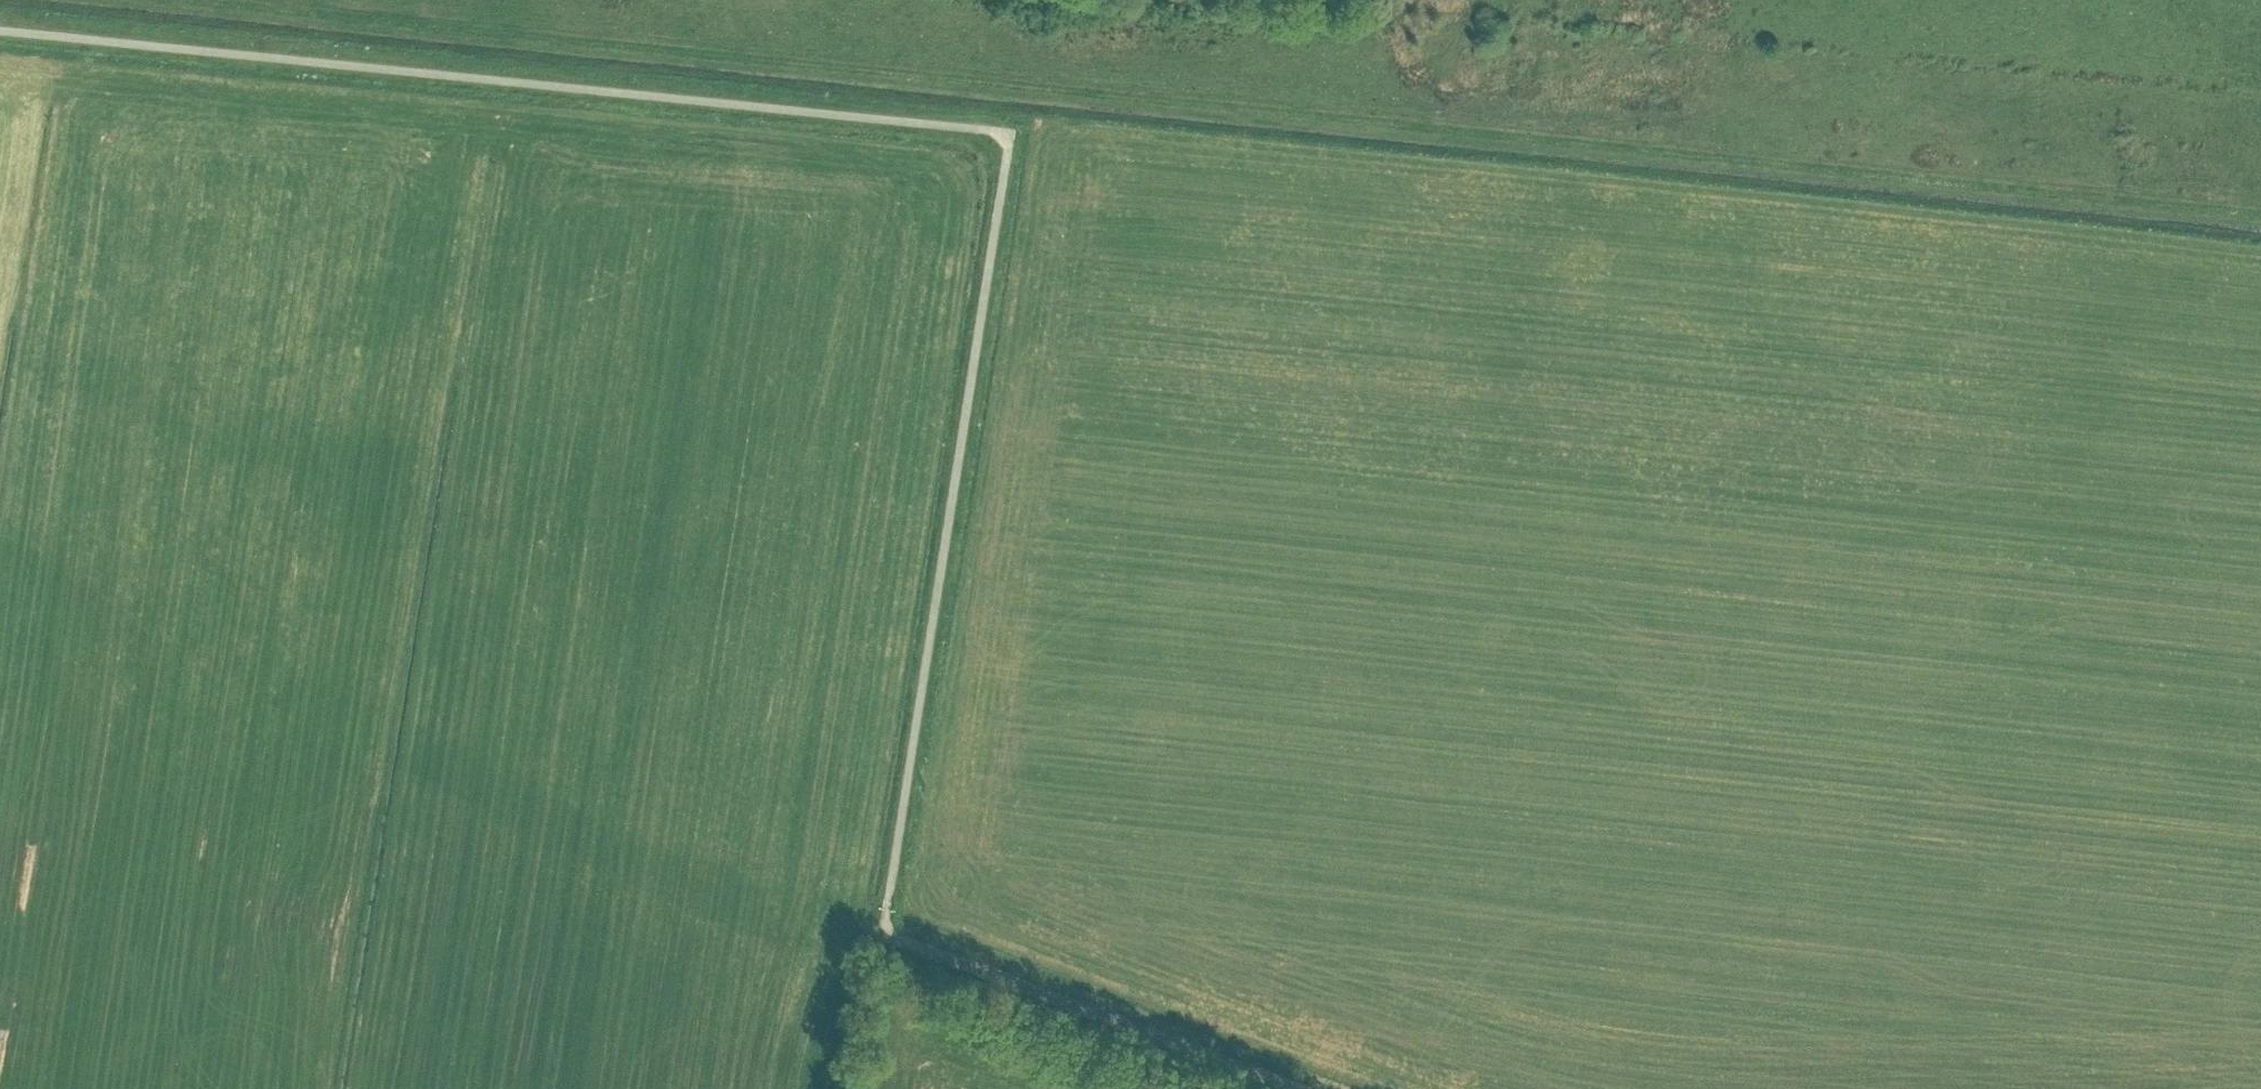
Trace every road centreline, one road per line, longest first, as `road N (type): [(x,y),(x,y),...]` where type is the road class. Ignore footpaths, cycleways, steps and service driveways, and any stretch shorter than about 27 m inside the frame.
road 1 (unclassified): [(1312,1088),(884,930)]

